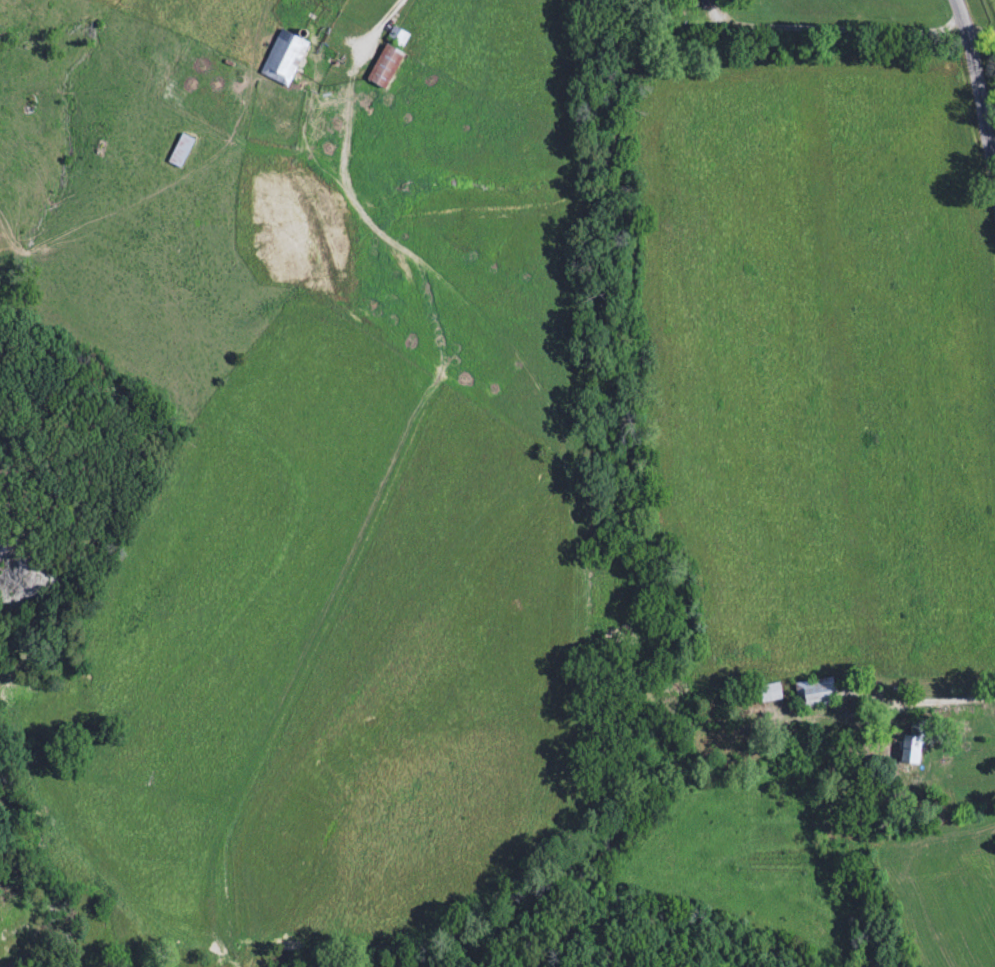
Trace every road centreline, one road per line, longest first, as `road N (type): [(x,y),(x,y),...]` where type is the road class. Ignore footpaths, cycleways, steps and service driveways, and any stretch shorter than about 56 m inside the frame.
road 1 (residential): [(994,140),(962,0)]

